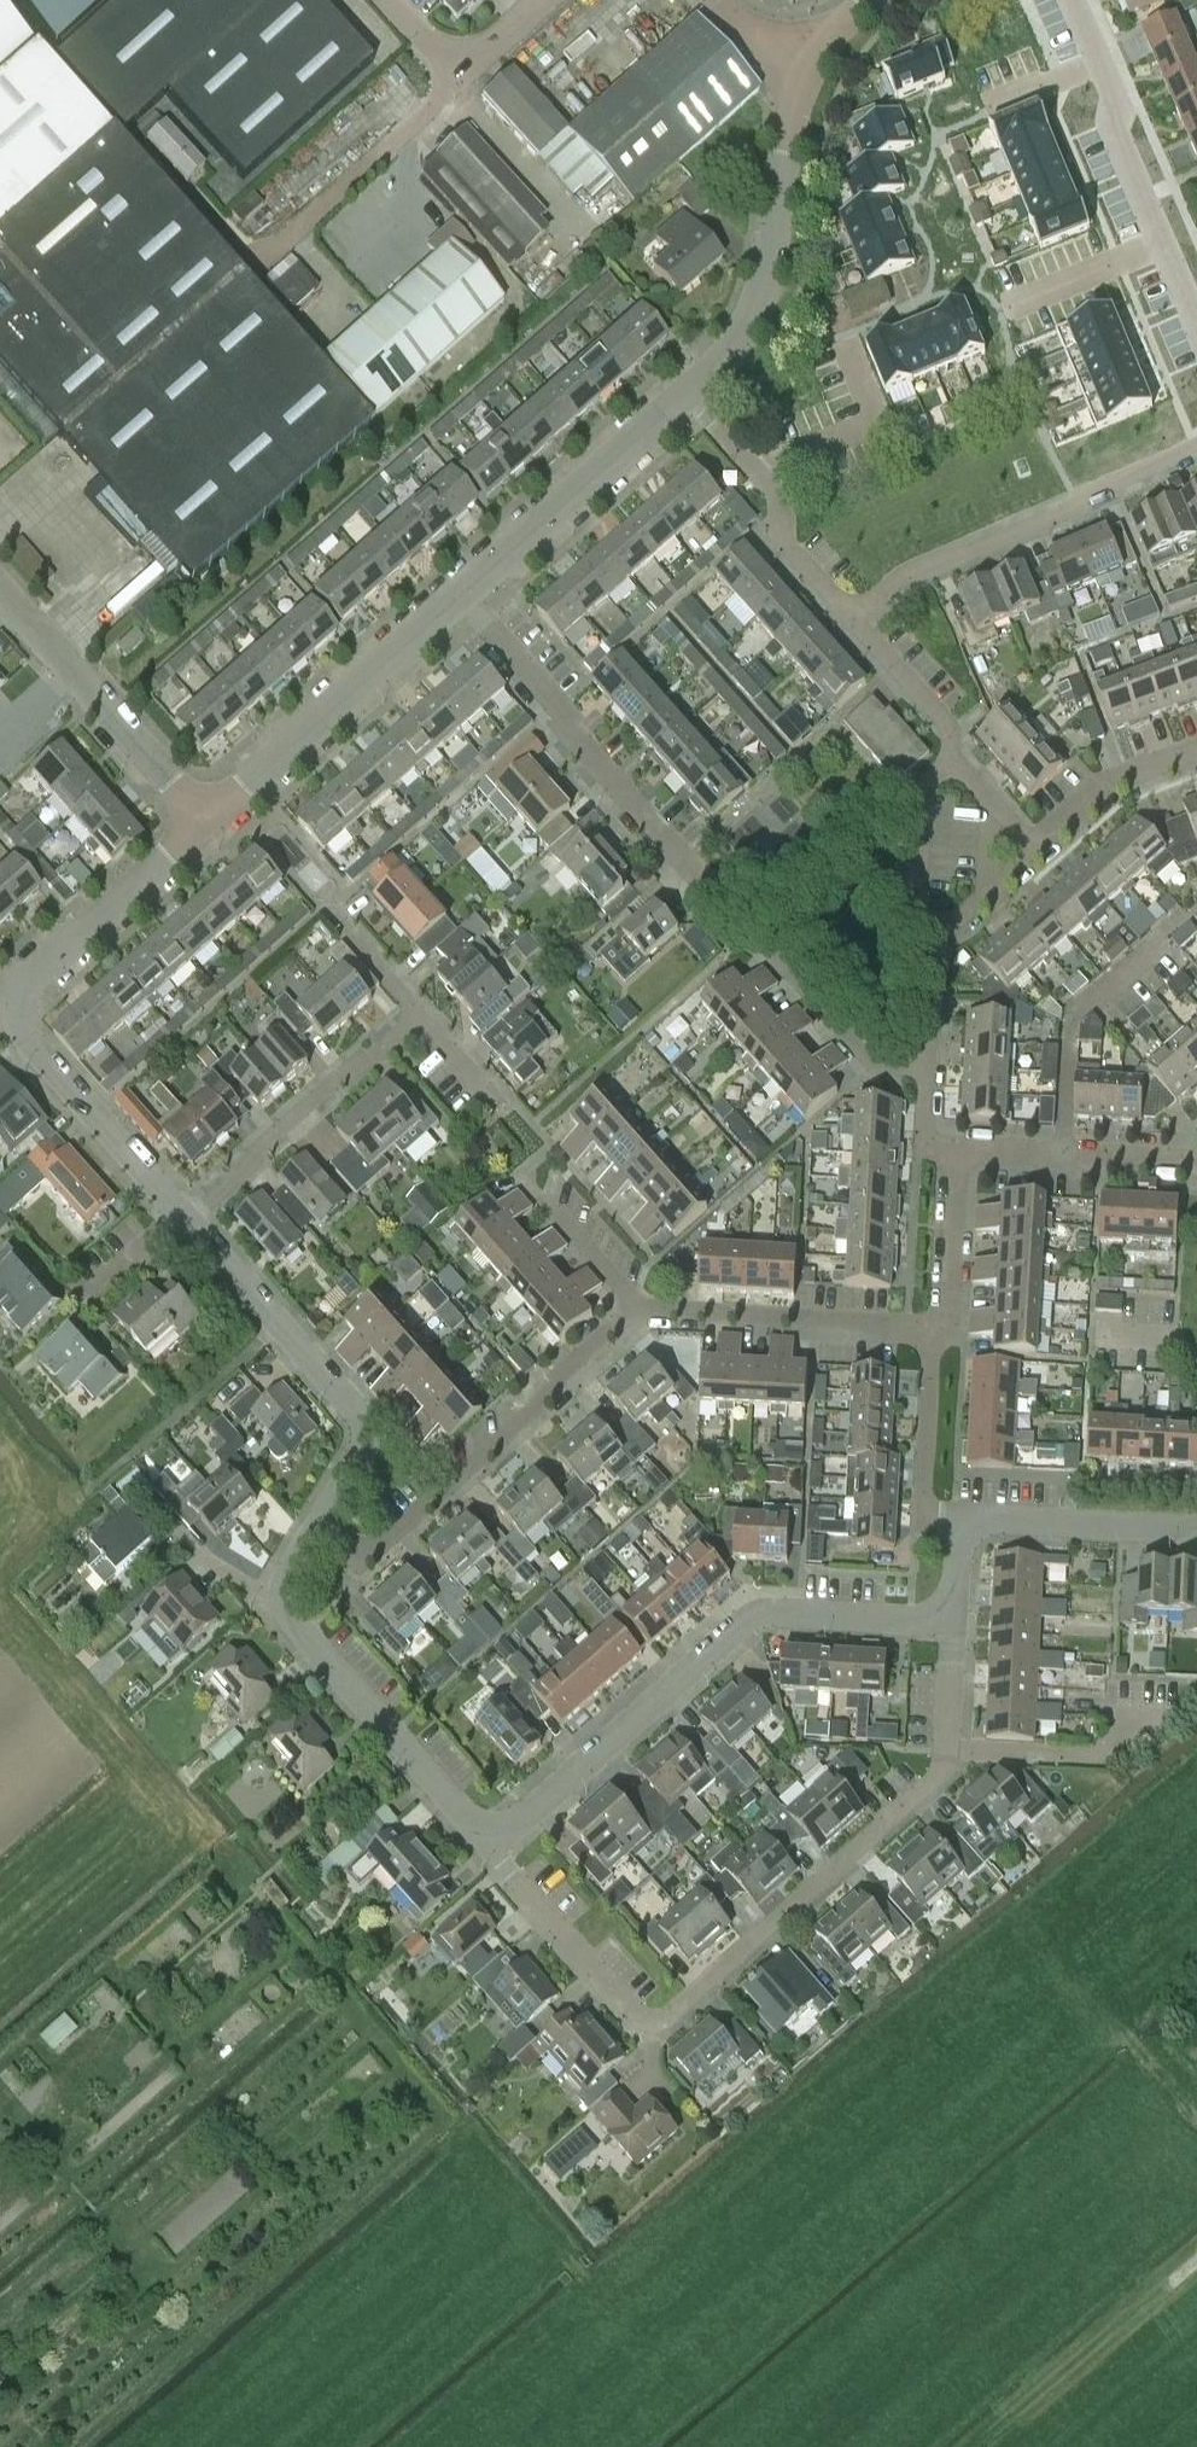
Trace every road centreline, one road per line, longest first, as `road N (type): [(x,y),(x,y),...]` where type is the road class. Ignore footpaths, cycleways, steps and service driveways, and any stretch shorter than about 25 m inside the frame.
road 1 (residential): [(956,1621),(948,1751),(939,1778),(650,2030),(489,1842)]
road 2 (residential): [(1097,46),(939,115),(929,161),(993,317),(1162,244)]
road 3 (residential): [(956,1621),(758,1614),(489,1842)]
road 4 (residential): [(186,1215),(9,1010),(205,829)]
road 5 (residential): [(319,1524),(376,1557),(647,1312)]
road 6 (residential): [(489,1842),(278,1604),(319,1524)]
road 7 (residential): [(319,1524),(371,1426),(186,1215)]
road 8 (residential): [(1196,452),(907,578),(855,620)]
road 9 (unclassified): [(187,200),(251,269),(462,73)]
road 10 (residential): [(711,886),(463,601)]
road 11 (residential): [(692,398),(741,353),(767,289),(800,67)]
road 12 (residential): [(205,829),(463,601)]
road 13 (residential): [(186,1215),(421,1010)]
road 14 (unclassified): [(205,829),(0,598)]
road 15 (residential): [(463,601),(692,398)]
road 16 (residential): [(1038,847),(950,759),(946,721),(855,620)]
road 17 (residential): [(647,1312),(934,1333)]
road 18 (residential): [(855,620),(786,540),(782,503),(692,398)]
road 19 (residential): [(959,1155),(1196,1169)]
road 20 (residential): [(962,1520),(1196,1526)]
road 21 (residential): [(962,1520),(927,1517),(934,1333)]
road 22 (residential): [(933,1076),(880,1072),(771,953)]
road 23 (residential): [(1097,46),(1119,139),(1162,244)]
road 24 (residential): [(1038,847),(1126,775),(1196,752)]
road 25 (residential): [(647,1312),(521,1176)]
road 26 (residential): [(934,1333),(948,1310),(959,1155)]
road 27 (residential): [(936,942),(908,900),(917,786)]
road 28 (residential): [(936,942),(1038,847)]
road 29 (residential): [(933,1076),(936,942)]
road 30 (residential): [(88,1295),(186,1215)]
road 31 (residential): [(421,1010),(340,917)]
road 32 (residential): [(500,1104),(421,1010)]

